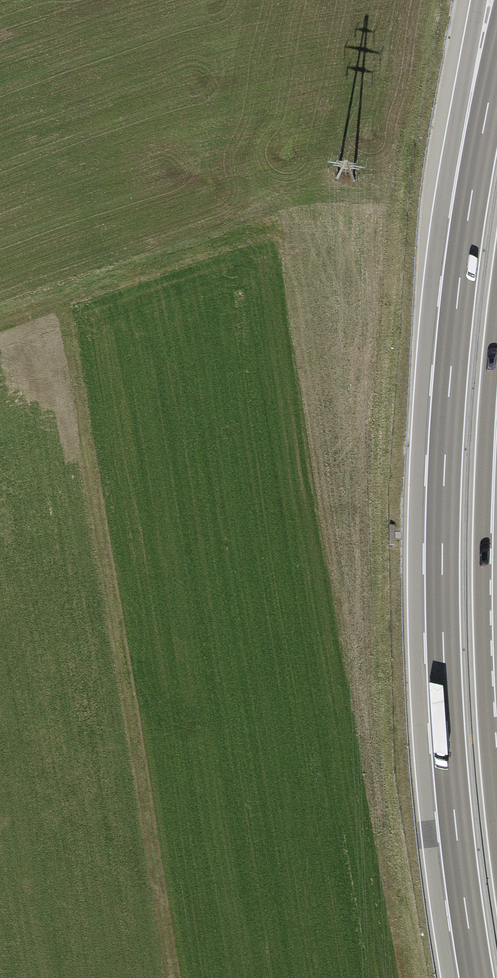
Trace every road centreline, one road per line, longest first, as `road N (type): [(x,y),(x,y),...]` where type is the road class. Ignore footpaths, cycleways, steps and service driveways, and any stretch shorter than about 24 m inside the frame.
road 1 (trunk): [(449,394),(444,662),(477,977)]
road 2 (trunk): [(480,0),(455,226),(449,394)]
road 3 (trunk): [(496,63),(470,200),(449,394)]
road 4 (trunk): [(496,837),(482,552)]
road 5 (trunk): [(482,552),(496,302)]
road 6 (track): [(0,323),(137,273)]

